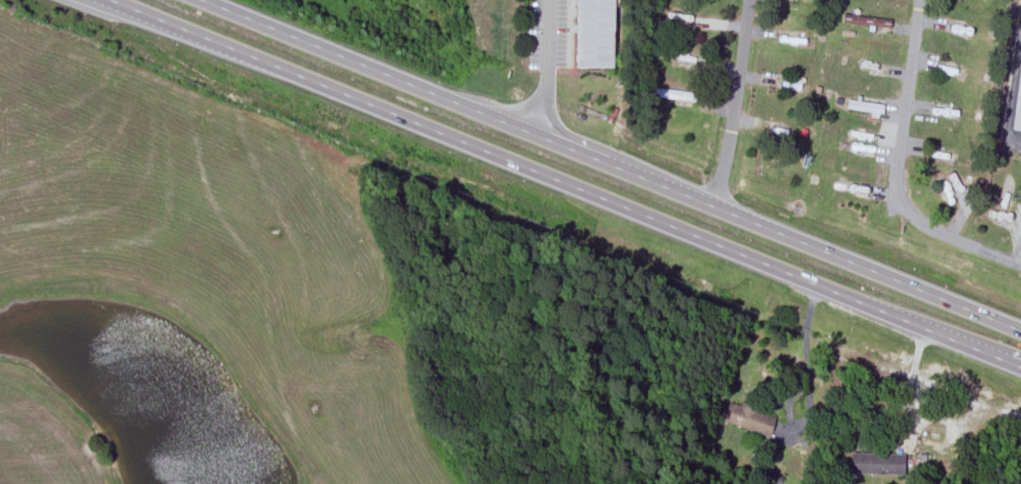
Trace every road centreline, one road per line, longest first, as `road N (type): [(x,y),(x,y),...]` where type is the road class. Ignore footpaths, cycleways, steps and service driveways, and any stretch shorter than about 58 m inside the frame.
road 1 (trunk): [(103,0),(1020,371)]
road 2 (trunk): [(1020,330),(199,0)]
road 3 (residential): [(924,0),(898,201),(914,222),(1020,266)]
road 4 (residential): [(749,0),(715,208)]

